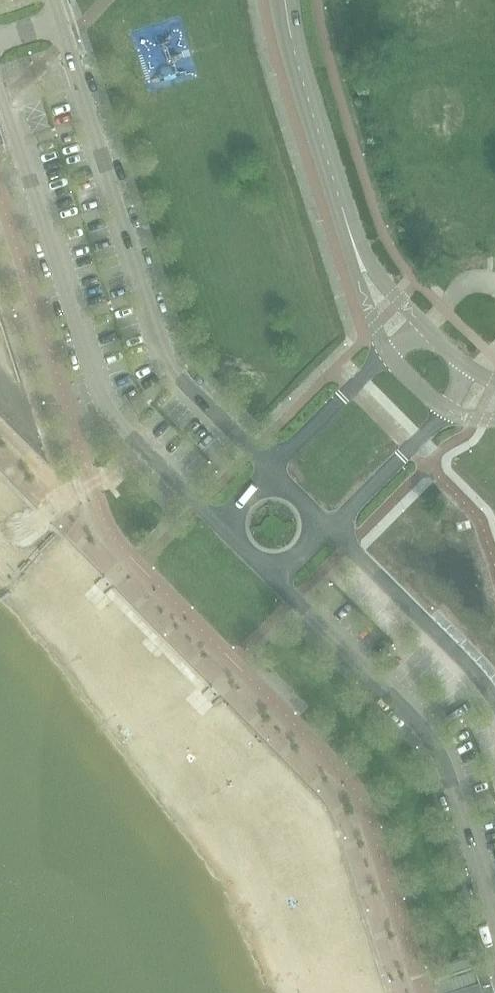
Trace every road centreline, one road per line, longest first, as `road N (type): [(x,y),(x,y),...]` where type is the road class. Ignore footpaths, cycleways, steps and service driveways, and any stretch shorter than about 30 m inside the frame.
road 1 (residential): [(270,465),(186,382),(162,347),(58,18)]
road 2 (residential): [(0,92),(101,411),(215,519)]
road 3 (residential): [(273,580),(420,733),(494,940)]
road 4 (tertiary): [(359,259),(285,0)]
road 5 (residential): [(494,707),(463,663),(330,528)]
road 6 (unclassified): [(330,528),(445,406)]
road 7 (unclassified): [(389,349),(270,465)]

